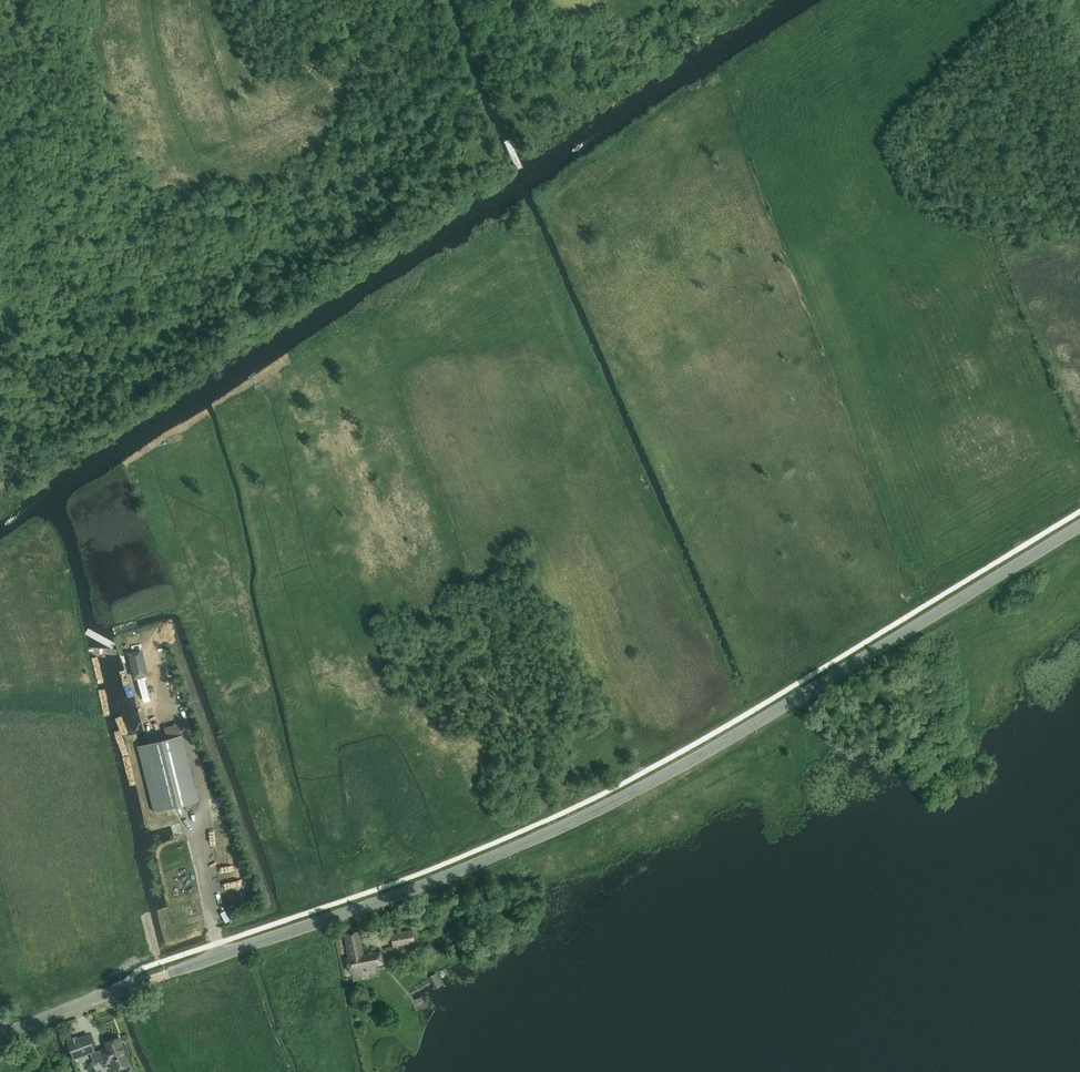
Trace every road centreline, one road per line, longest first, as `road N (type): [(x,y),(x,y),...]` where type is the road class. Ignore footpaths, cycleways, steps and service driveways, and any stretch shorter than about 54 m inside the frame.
road 1 (tertiary): [(0,1035),(406,892),(582,817),(736,734),(1079,526)]

